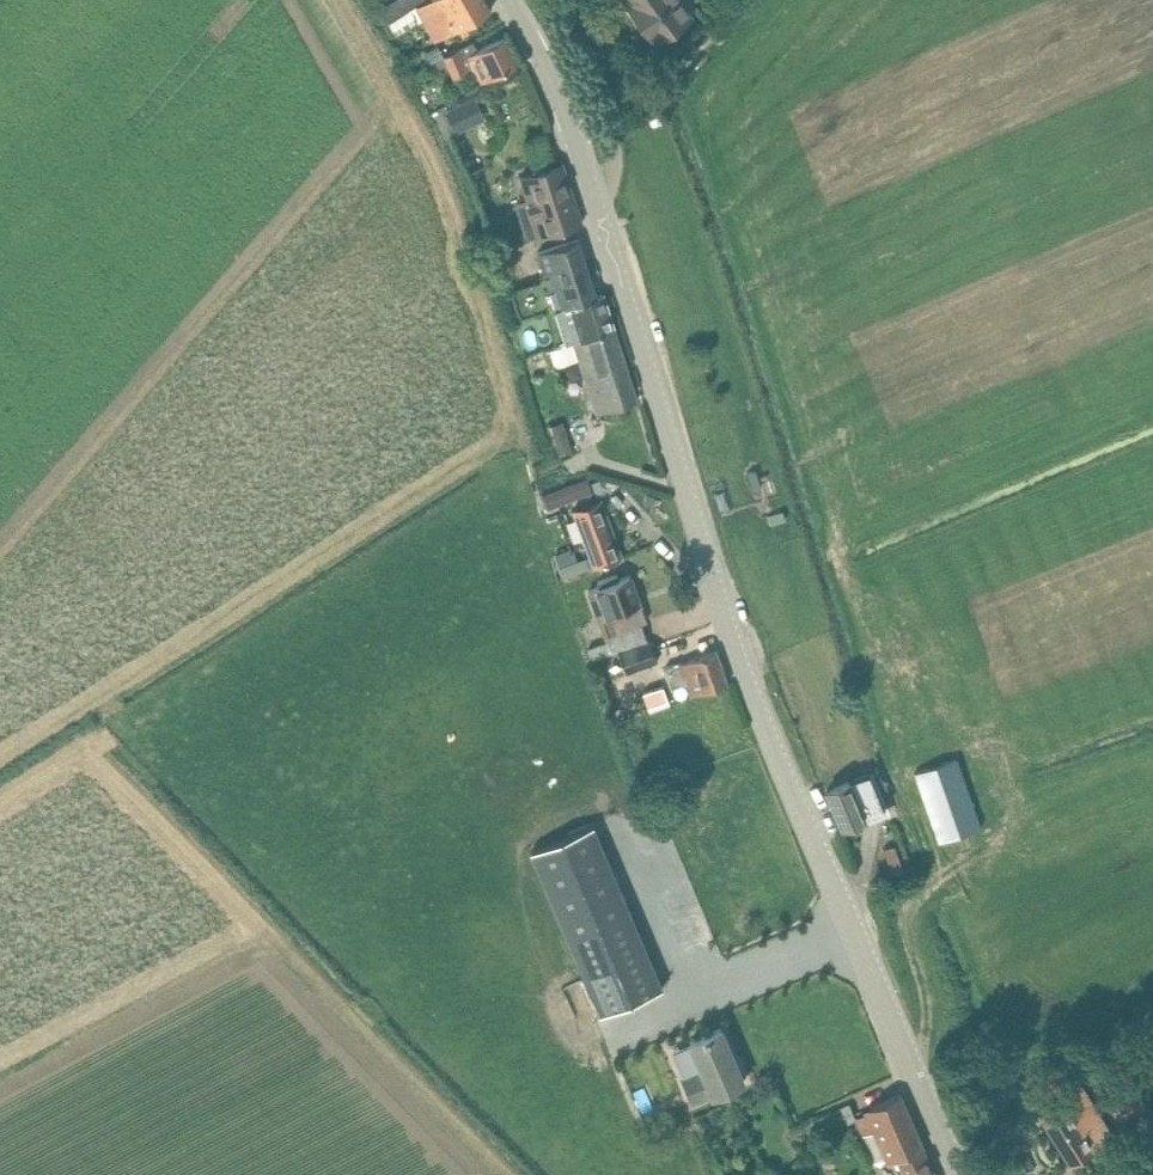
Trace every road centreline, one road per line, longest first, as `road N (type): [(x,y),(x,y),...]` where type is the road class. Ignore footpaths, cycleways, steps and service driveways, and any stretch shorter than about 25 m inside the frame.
road 1 (tertiary): [(961,1174),(730,640),(591,201),(504,0)]

